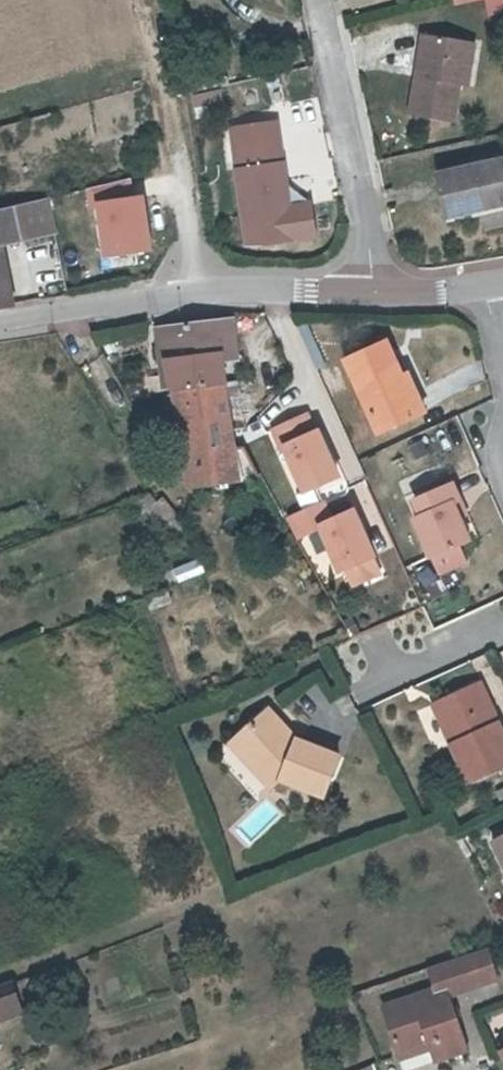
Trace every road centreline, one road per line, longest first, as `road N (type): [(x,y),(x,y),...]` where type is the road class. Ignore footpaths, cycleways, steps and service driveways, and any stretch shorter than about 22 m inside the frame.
road 1 (residential): [(373,292),(224,288),(0,321)]
road 2 (residential): [(322,0),(368,221),(373,292)]
road 3 (track): [(200,291),(150,0)]
road 4 (residential): [(502,281),(449,292),(373,292)]

